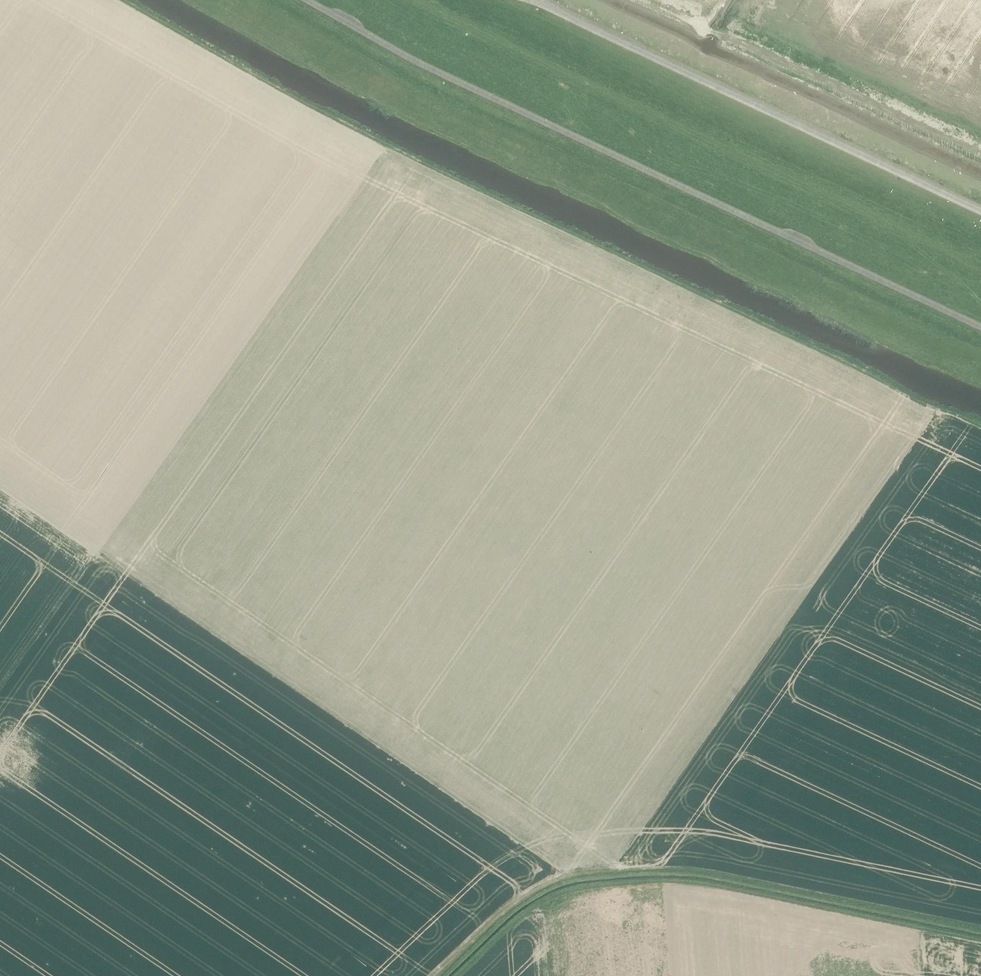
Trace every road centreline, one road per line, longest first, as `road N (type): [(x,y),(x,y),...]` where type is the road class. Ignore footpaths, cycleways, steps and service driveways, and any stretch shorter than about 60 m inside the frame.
road 1 (track): [(434,975),(529,891),(578,870),(610,867)]

